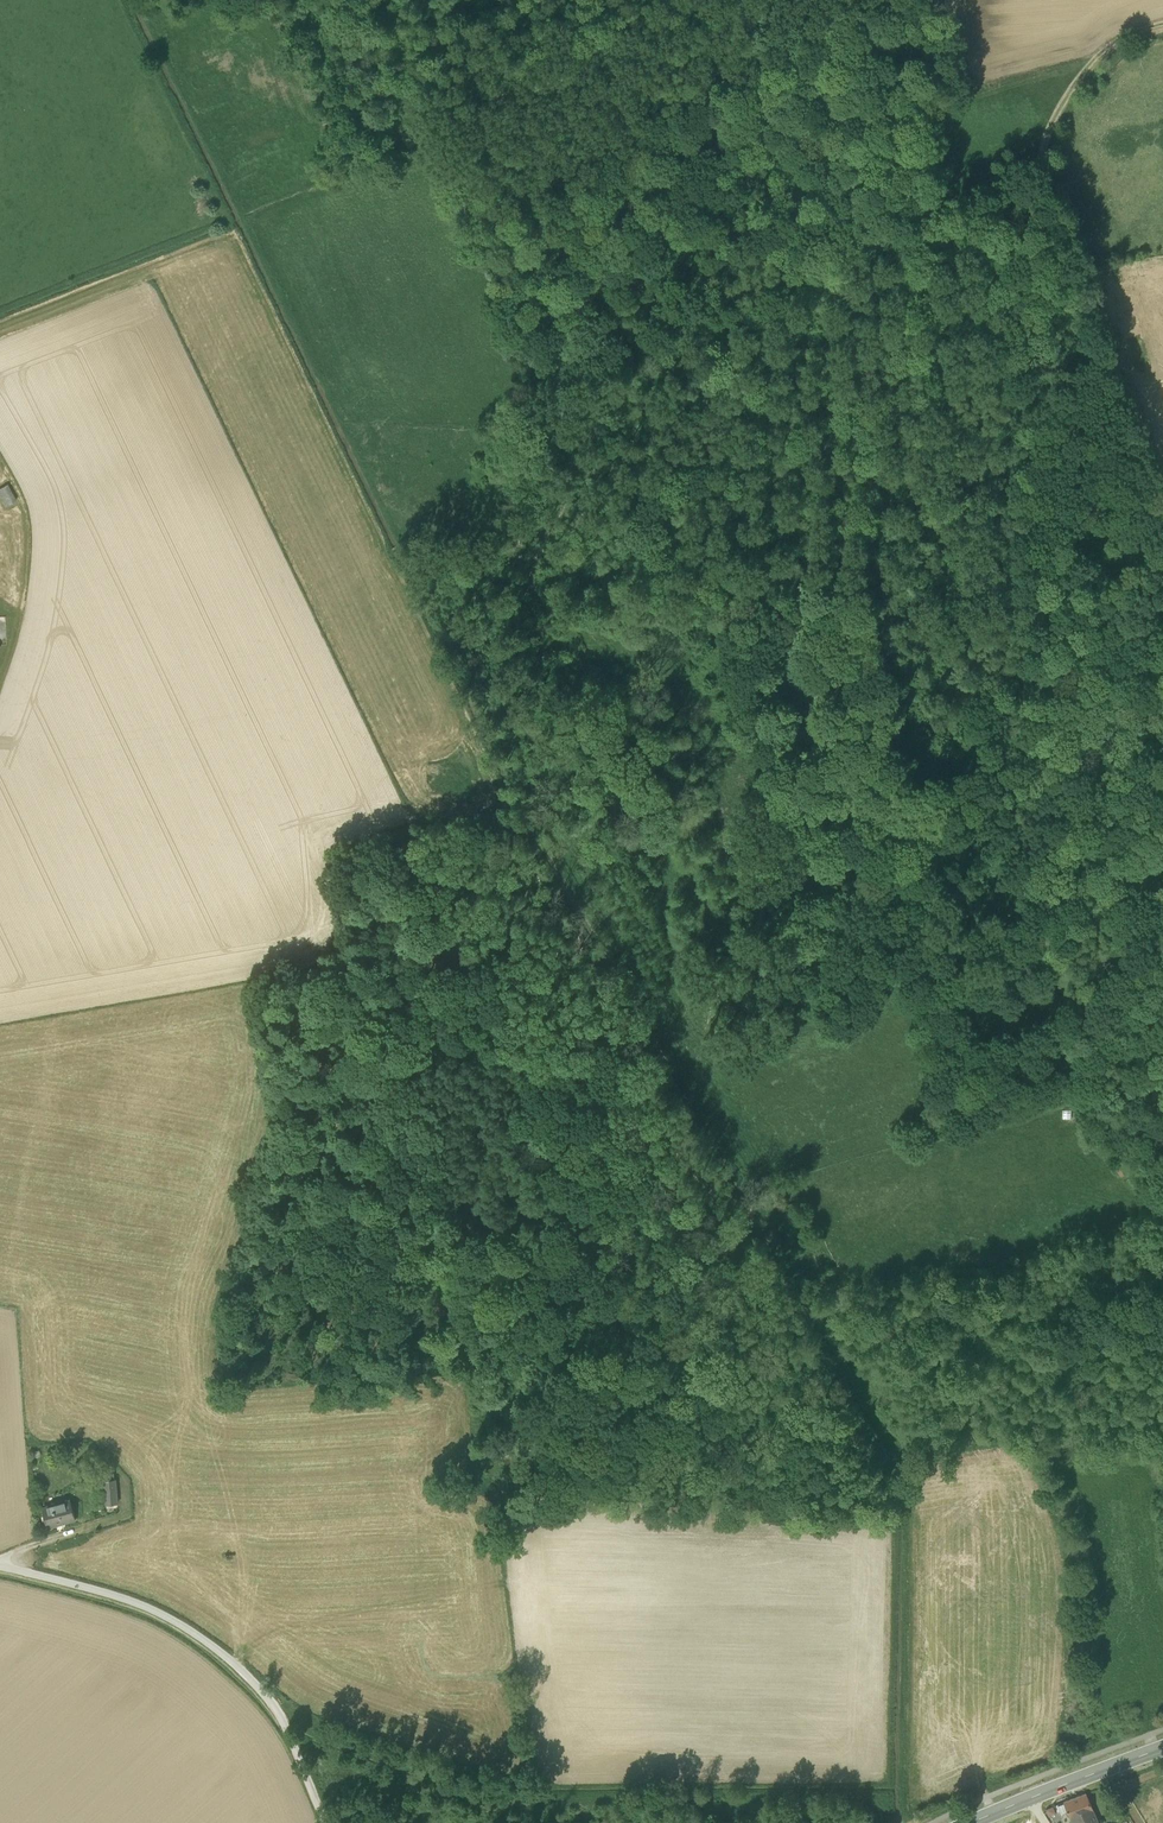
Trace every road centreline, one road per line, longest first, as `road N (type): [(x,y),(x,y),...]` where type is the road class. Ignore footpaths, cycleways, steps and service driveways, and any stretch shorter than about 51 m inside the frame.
road 1 (track): [(1162,527),(1041,163),(1059,114),(1130,39),(1162,30)]
road 2 (unclassified): [(324,1822),(267,1710),(187,1637),(150,1615),(0,1573)]
road 3 (tertiary): [(1162,1747),(966,1822)]

